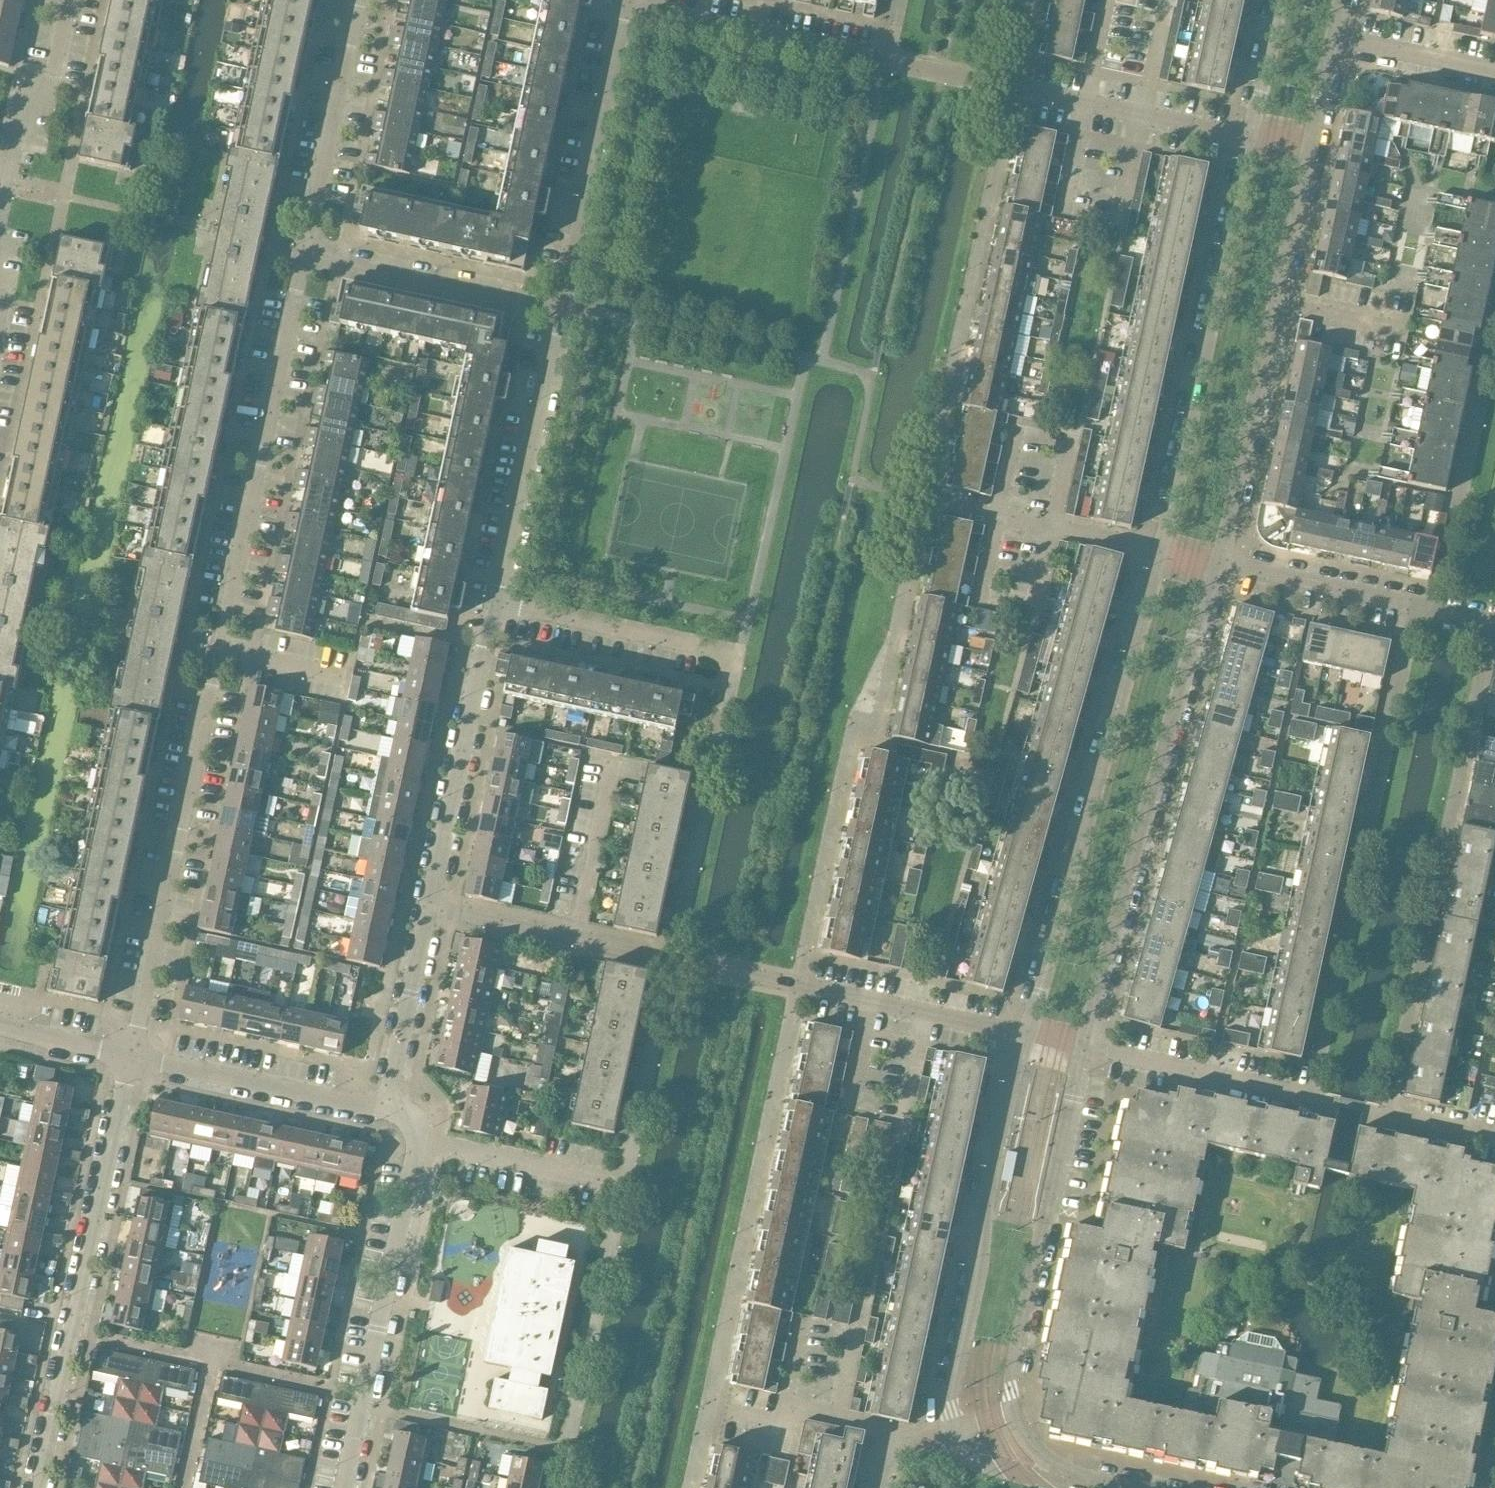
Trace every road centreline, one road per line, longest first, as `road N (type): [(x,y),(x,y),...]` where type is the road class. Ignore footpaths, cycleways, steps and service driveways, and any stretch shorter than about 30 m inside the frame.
road 1 (residential): [(131,1054),(302,251)]
road 2 (residential): [(628,10),(1248,136)]
road 3 (residential): [(1017,1030),(429,901)]
road 4 (residential): [(1082,1043),(1213,562)]
road 5 (residential): [(1140,548),(1017,1030)]
road 6 (residential): [(38,1487),(131,1054)]
road 7 (residential): [(1248,136),(1140,548)]
road 8 (residential): [(1213,562),(1314,151)]
road 9 (residential): [(1017,1030),(953,1383),(957,1436)]
road 10 (residential): [(1013,1409),(1082,1043)]
road 11 (residential): [(341,1487),(420,1143)]
road 12 (residential): [(488,622),(563,307)]
road 13 (residential): [(563,307),(628,10)]
road 14 (residential): [(1494,619),(1213,562)]
road 15 (residential): [(429,901),(488,622)]
road 16 (residential): [(404,1108),(131,1054)]
road 17 (residential): [(563,307),(302,251)]
road 18 (residential): [(302,251),(357,0)]
road 19 (residential): [(737,673),(488,622)]
road 20 (residential): [(1082,1043),(1328,1099)]
road 21 (residential): [(404,1108),(400,1063),(429,901)]
road 22 (residential): [(3,187),(18,121),(52,79),(69,0)]
road 23 (residential): [(420,1143),(605,1181)]
road 24 (residential): [(1013,1409),(1047,1459),(1151,1487)]
road 25 (residential): [(1494,76),(1339,41)]
road 26 (residential): [(1276,0),(1248,136)]
road 27 (residential): [(131,1054),(0,1025)]

